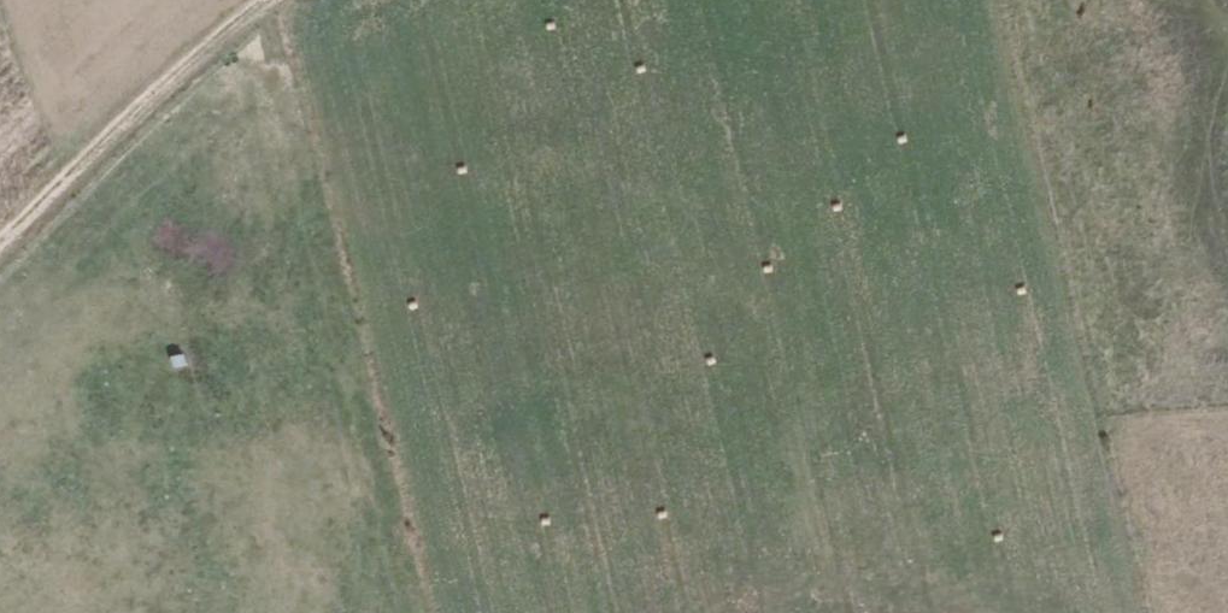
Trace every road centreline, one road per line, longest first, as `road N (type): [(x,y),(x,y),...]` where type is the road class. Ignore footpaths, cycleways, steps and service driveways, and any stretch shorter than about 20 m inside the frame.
road 1 (track): [(249,0),(47,178),(0,230)]

